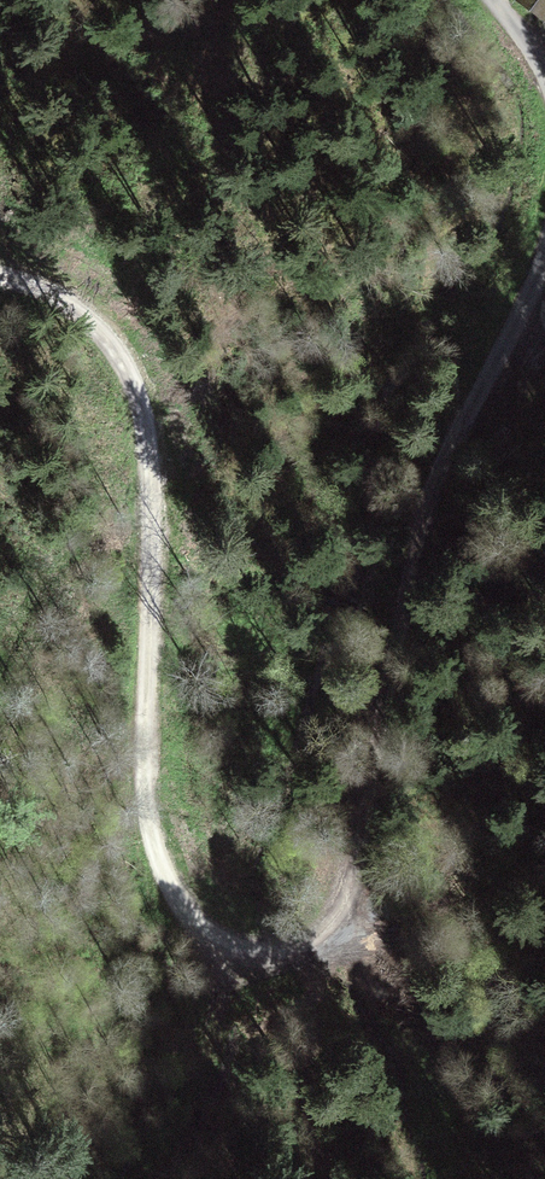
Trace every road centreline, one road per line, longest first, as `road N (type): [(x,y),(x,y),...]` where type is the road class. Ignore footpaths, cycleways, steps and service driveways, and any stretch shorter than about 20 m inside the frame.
road 1 (track): [(503,348),(432,498),(375,733),(348,907),(298,949),(253,954),(217,939),(183,905),(148,815),(149,428),(120,358),(66,306),(0,277)]
road 2 (track): [(298,949),(372,940),(423,916),(544,812)]
road 3 (track): [(298,949),(302,1097),(323,1178)]

